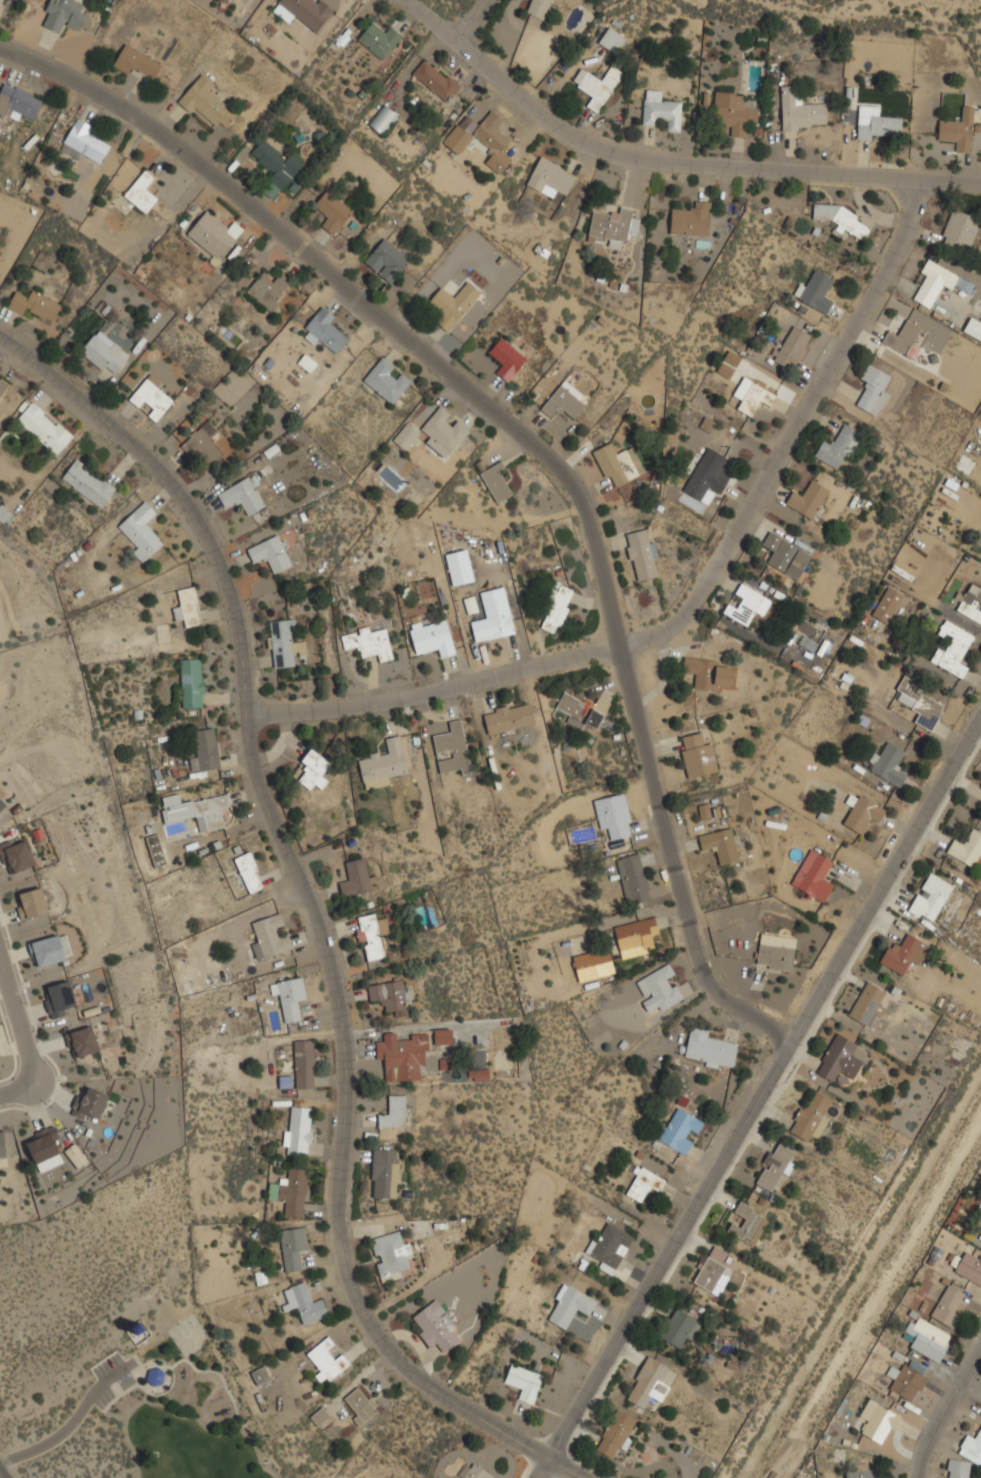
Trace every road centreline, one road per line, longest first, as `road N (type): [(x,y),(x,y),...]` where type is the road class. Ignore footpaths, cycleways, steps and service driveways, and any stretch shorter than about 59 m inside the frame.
road 1 (tertiary): [(584,1477),(436,1393),(392,1359),(364,1322),(341,1252),(346,1114),(327,948),(248,746),(232,596),(174,489),(106,418),(0,341)]
road 2 (residential): [(0,48),(130,114),(274,224),(560,466),(581,498),(596,551),(696,954),(712,986),(792,1041)]
road 3 (residential): [(923,185),(706,582),(678,615),(618,647),(245,722)]
road 4 (tertiary): [(980,719),(535,1477)]
road 5 (residential): [(405,0),(581,144),(642,159),(980,186)]
road 6 (residential): [(0,1093),(36,1088),(0,965)]
road 7 (residential): [(922,1477),(949,1401),(980,1347)]

